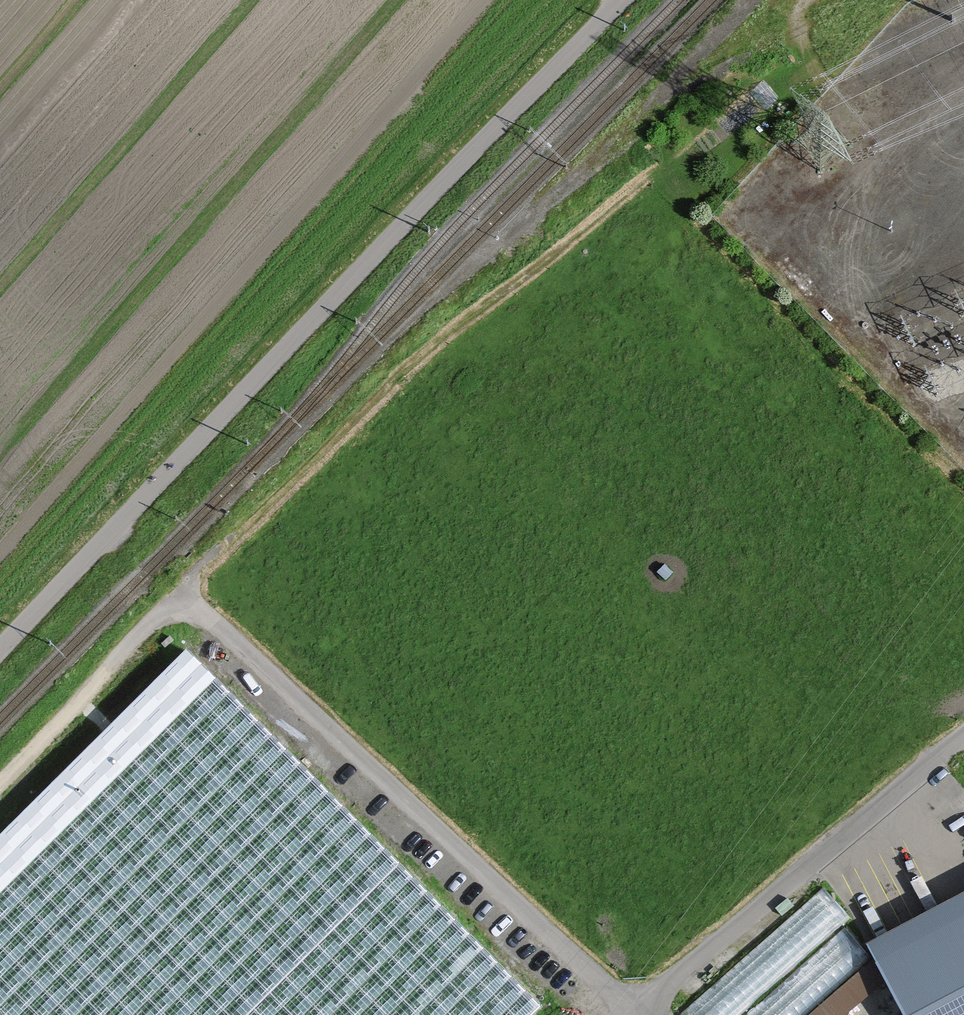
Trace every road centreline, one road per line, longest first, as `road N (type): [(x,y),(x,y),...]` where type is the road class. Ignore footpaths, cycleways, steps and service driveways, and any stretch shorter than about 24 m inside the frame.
road 1 (track): [(0,777),(525,228),(800,0)]
road 2 (unclassified): [(0,650),(622,0)]
road 3 (unclassified): [(636,1014),(183,593)]
road 4 (unclassified): [(963,737),(636,1014)]

